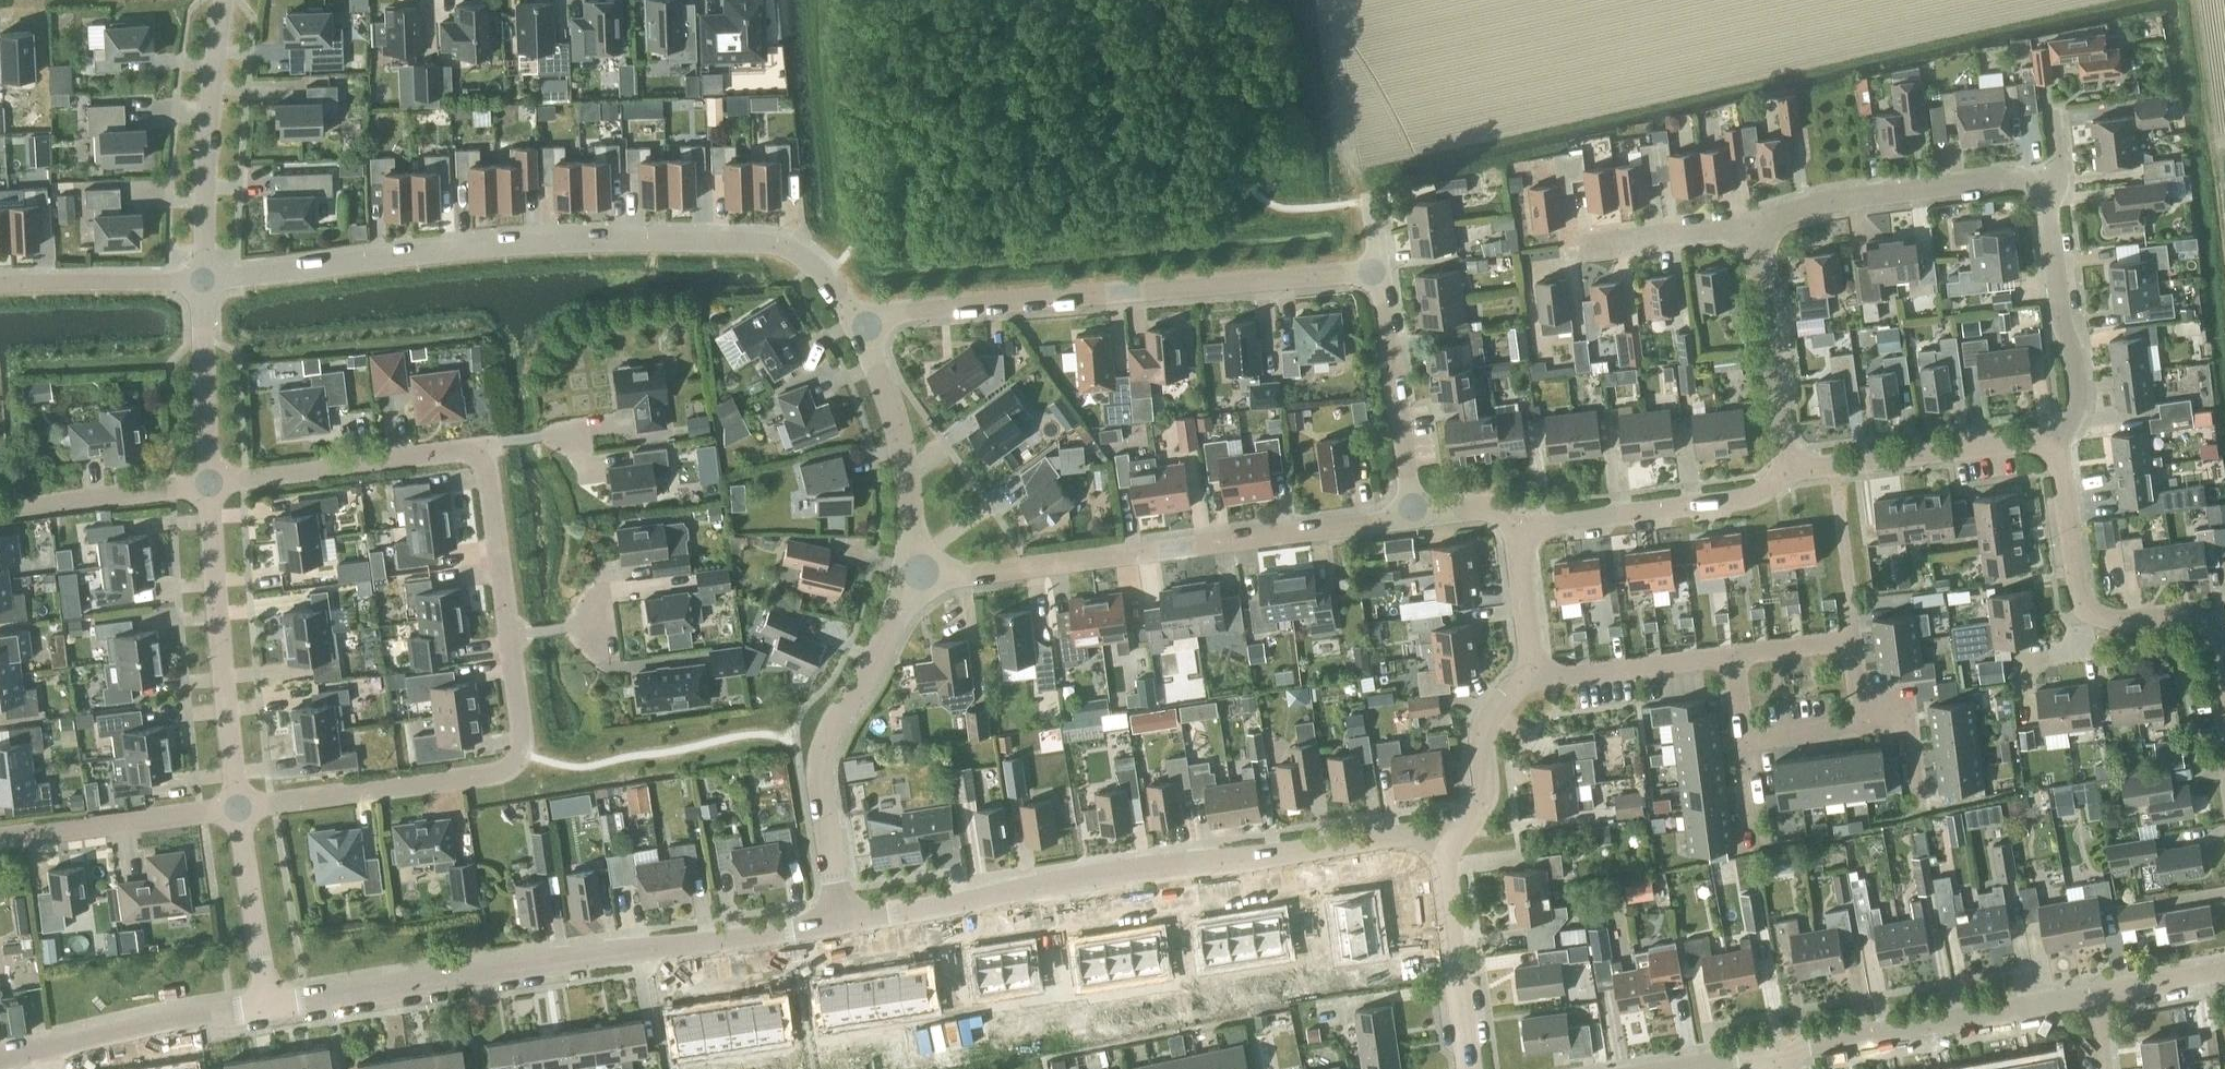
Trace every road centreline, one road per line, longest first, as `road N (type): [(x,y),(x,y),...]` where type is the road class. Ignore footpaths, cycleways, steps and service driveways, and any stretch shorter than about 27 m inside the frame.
road 1 (residential): [(236,806),(502,772),(523,748),(478,456),(462,448),(207,483)]
road 2 (residential): [(867,324),(814,266),(776,247),(717,242),(430,251),(203,280)]
road 3 (residential): [(839,925),(1156,865),(1408,842),(1445,854)]
road 4 (residential): [(271,1006),(609,951),(839,925)]
road 5 (residential): [(867,324),(893,314),(1381,271)]
road 6 (residential): [(921,573),(1030,567),(1412,517)]
road 7 (residential): [(2053,437),(2072,594),(2110,617),(2199,617),(2212,627),(2224,706)]
road 8 (residential): [(839,925),(819,793),(823,744),(921,573)]
road 9 (residential): [(1777,1065),(1812,1041),(2091,993)]
road 10 (unclassified): [(236,806),(207,483)]
road 11 (residential): [(1754,222),(1834,201),(1952,187),(2044,189)]
road 12 (residential): [(1518,527),(1743,498),(1791,461)]
road 13 (unclassified): [(203,280),(205,158),(222,0)]
road 14 (residential): [(0,1052),(271,1006)]
road 15 (residential): [(1791,461),(1813,468),(2053,437)]
road 16 (residential): [(2044,189),(2060,324),(2075,358),(2078,398),(2053,437)]
road 17 (residential): [(921,573),(867,324)]
road 18 (residential): [(1412,517),(1381,271)]
road 19 (residential): [(1791,461),(1781,445),(1754,222)]
road 20 (residential): [(236,806),(0,839)]
road 21 (residential): [(1469,1068),(1445,854)]
road 22 (residential): [(1730,654),(1851,639),(1863,731)]
road 23 (residential): [(1445,854),(1480,806),(1481,728),(1490,709),(1528,669)]
road 24 (residential): [(0,510),(207,483)]
road 25 (residential): [(1528,669),(1550,677),(1730,654)]
road 26 (unclassified): [(271,1006),(236,806)]
road 27 (unclassified): [(207,483),(203,280)]
road 28 (residential): [(0,282),(203,280)]
road 29 (residential): [(1588,246),(1754,222)]
road 30 (residential): [(1528,669),(1534,651),(1518,527)]
road 31 (residential): [(2091,993),(2224,965)]
road 32 (residential): [(1863,731),(1911,726),(1921,811)]
road 33 (residential): [(1863,731),(1742,747)]

